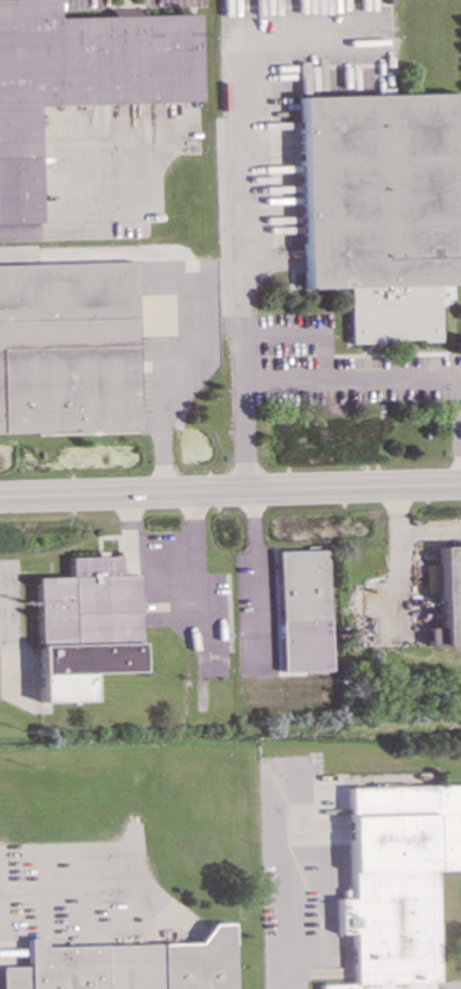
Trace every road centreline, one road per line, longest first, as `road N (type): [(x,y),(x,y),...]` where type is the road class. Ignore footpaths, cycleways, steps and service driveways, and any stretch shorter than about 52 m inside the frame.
road 1 (residential): [(460,487),(0,502)]

